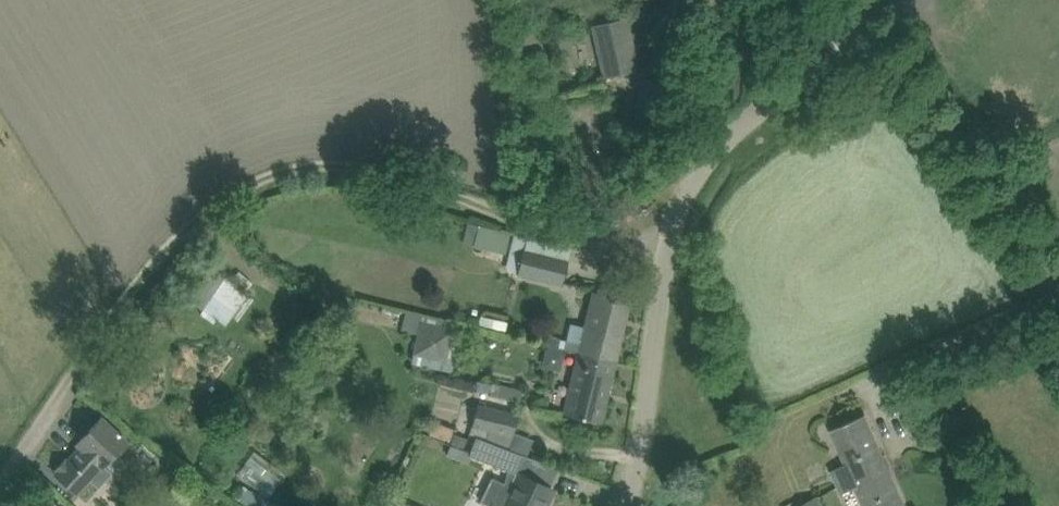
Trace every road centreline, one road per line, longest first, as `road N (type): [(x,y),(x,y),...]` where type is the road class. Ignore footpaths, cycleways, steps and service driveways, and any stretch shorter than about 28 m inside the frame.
road 1 (track): [(668,240),(550,231),(327,153),(243,180),(184,229),(124,300),(0,490)]
road 2 (unclassified): [(1058,282),(868,23)]
road 3 (unclassified): [(668,240),(699,166),(736,123),(868,23)]
road 4 (residential): [(630,505),(646,447),(668,240)]

